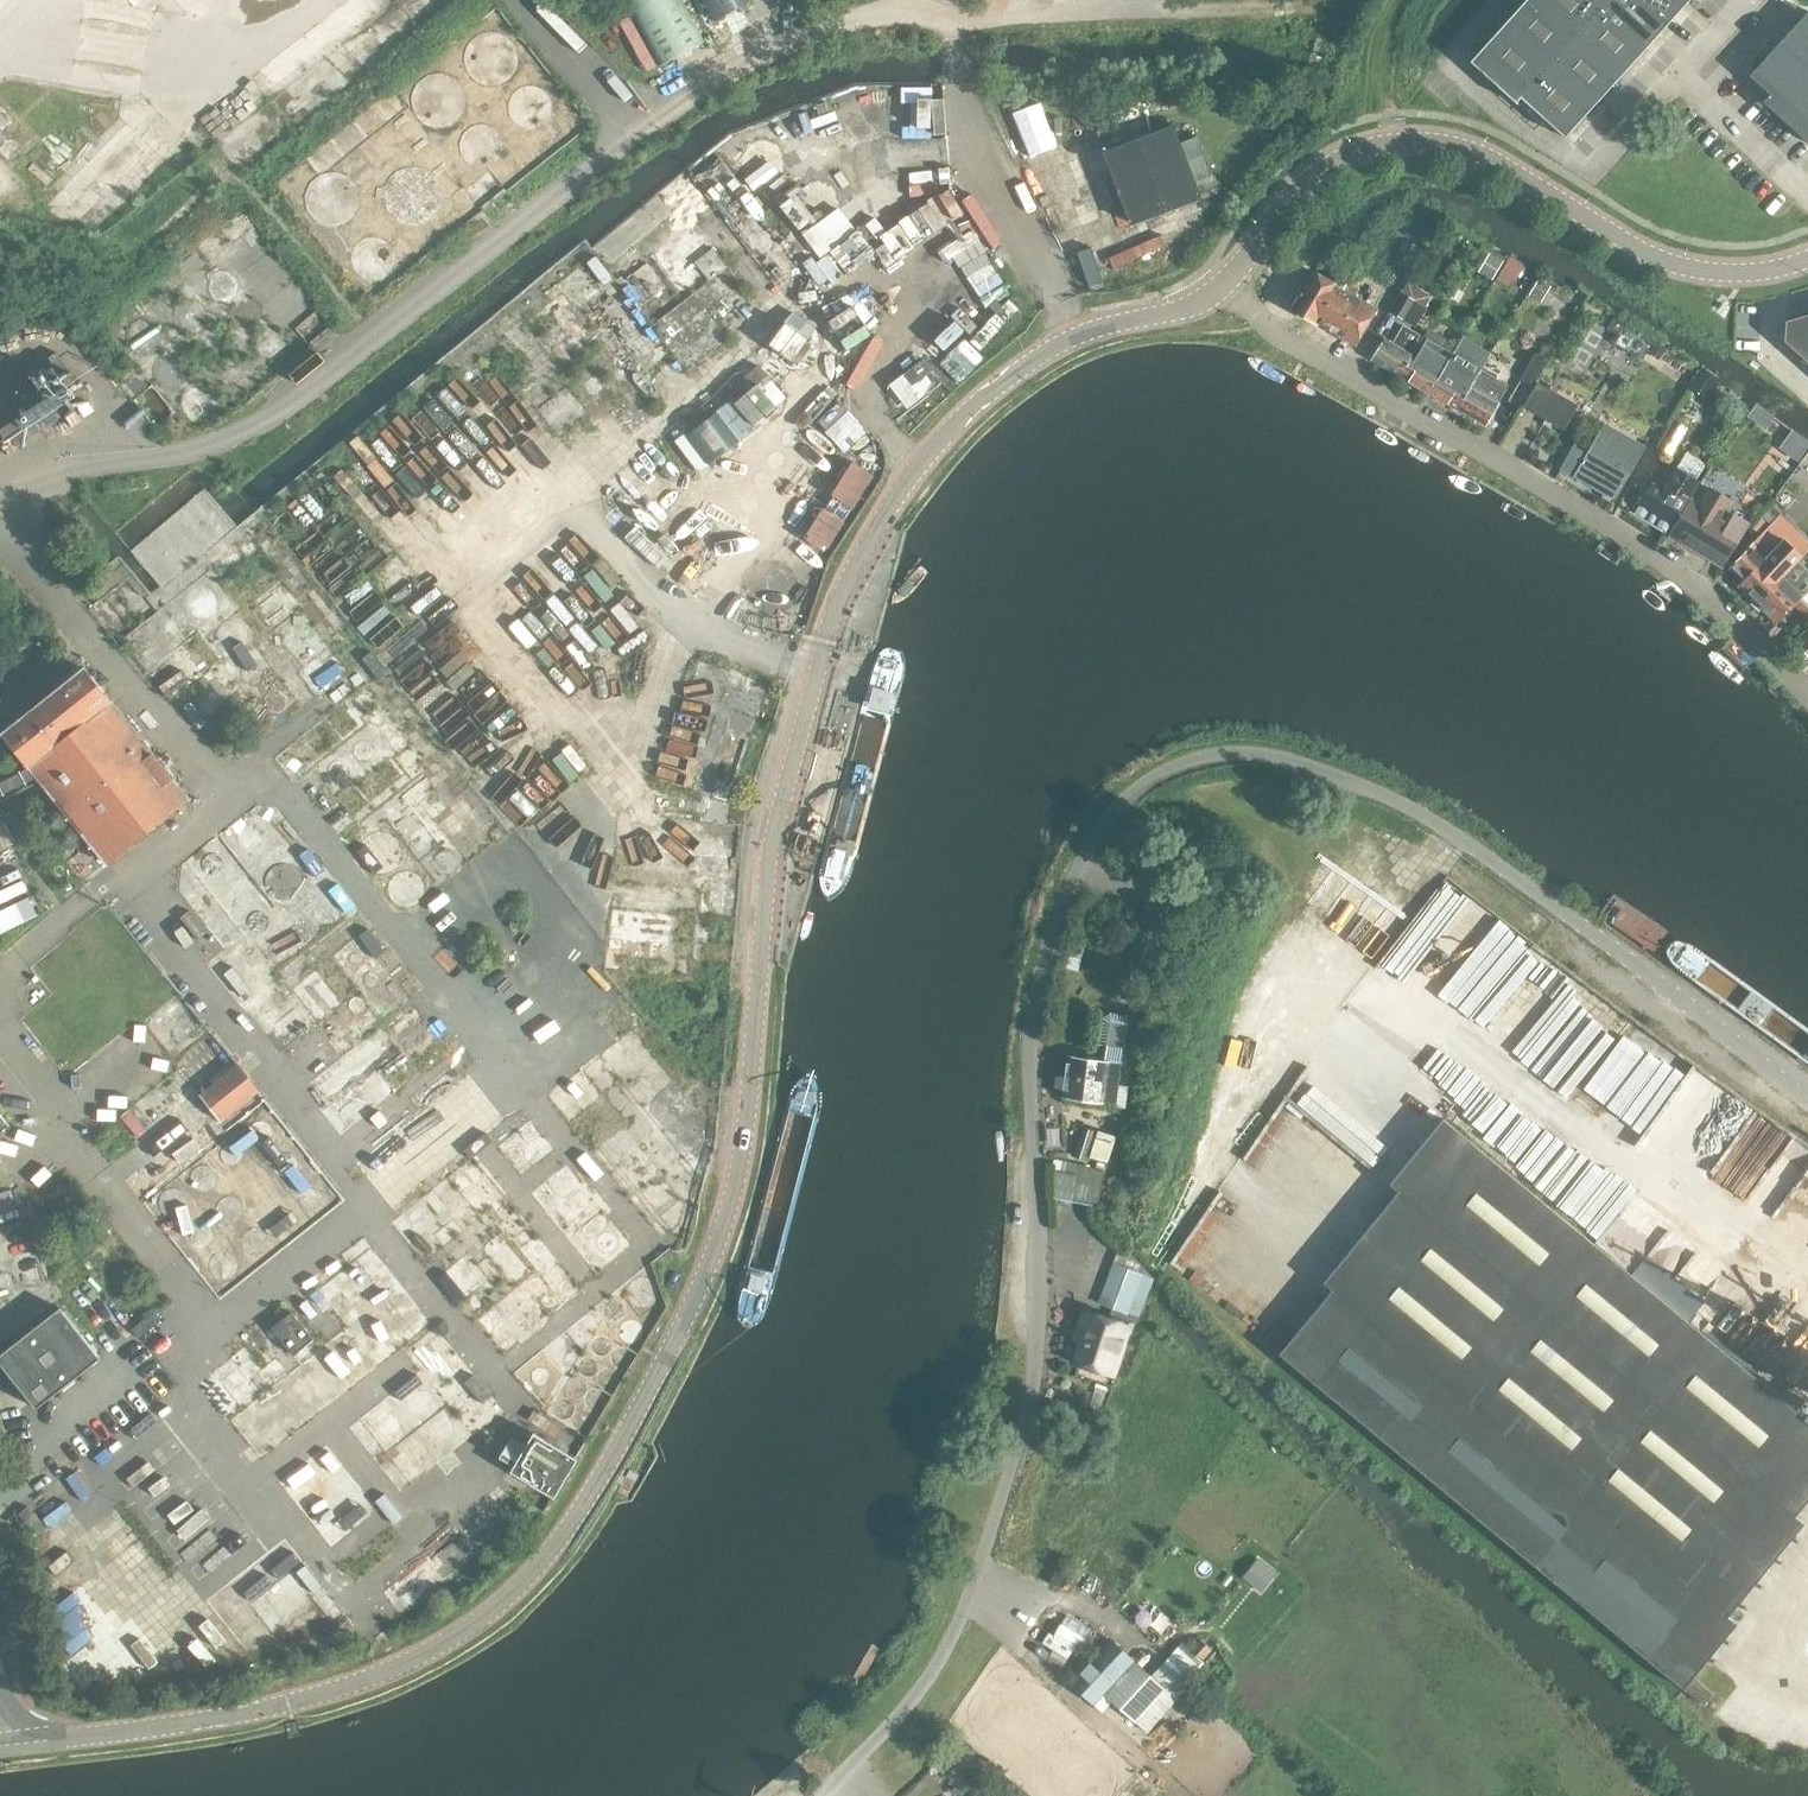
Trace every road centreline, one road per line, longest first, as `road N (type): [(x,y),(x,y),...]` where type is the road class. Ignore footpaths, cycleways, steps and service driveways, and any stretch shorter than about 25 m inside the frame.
road 1 (tertiary): [(0,1746),(232,1714),(362,1686),(441,1651),(496,1613),(551,1557),(660,1372),(731,1203),(801,761),(828,650),(868,545),(959,423),(1022,371),(1096,329),(1178,307),(1227,281)]
road 2 (unclassified): [(823,1795),(913,1709),(946,1661),(979,1583),(1030,1425),(1040,1366),(1036,1031),(1053,947),(1083,867),(1113,817),(1156,777),(1216,759),(1268,756),(1387,799),(1483,855),(1807,1109)]
road 3 (unclassified): [(69,320),(194,471),(639,130)]
road 4 (unclassified): [(639,130),(817,43),(924,33),(1057,39),(1336,20)]
road 5 (unclassified): [(1807,698),(1662,567),(1540,485),(1268,326),(1227,281)]
road 6 (tertiary): [(1807,261),(1730,274),(1667,261),(1474,154),(1413,145),(1387,147),(1308,181),(1227,281)]
road 7 (unclassified): [(639,130),(506,0)]
road 8 (track): [(1387,147),(1387,18),(1402,0)]

